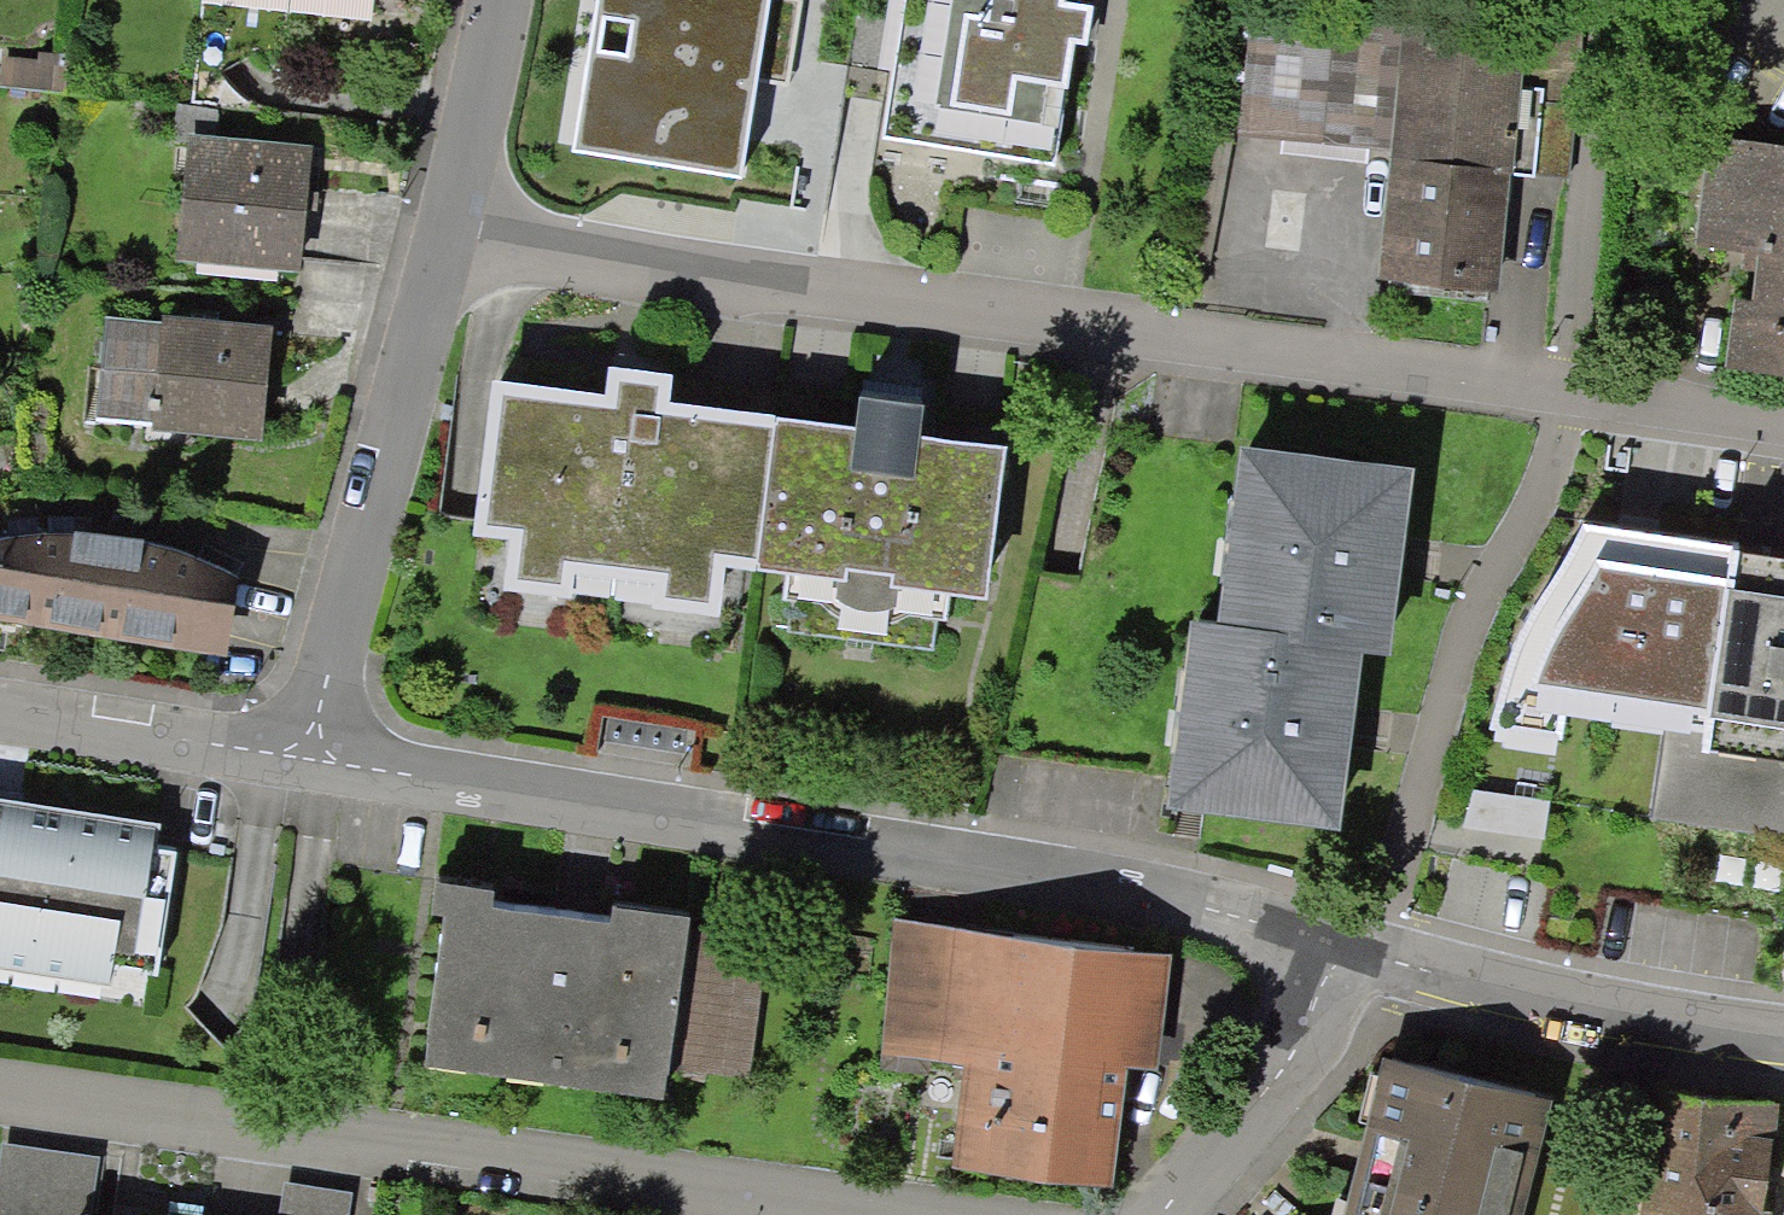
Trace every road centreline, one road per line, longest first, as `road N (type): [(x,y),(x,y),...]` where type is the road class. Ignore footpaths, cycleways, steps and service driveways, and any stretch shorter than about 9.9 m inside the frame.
road 1 (residential): [(439,238),(822,311),(1783,425)]
road 2 (residential): [(300,761),(1369,957)]
road 3 (residential): [(809,1214),(0,1097)]
road 4 (residential): [(300,761),(439,238)]
road 5 (residential): [(1369,957),(1783,1021)]
road 6 (residential): [(1160,1214),(1369,957)]
road 7 (residential): [(0,709),(300,761)]
road 8 (residential): [(439,238),(487,0)]

